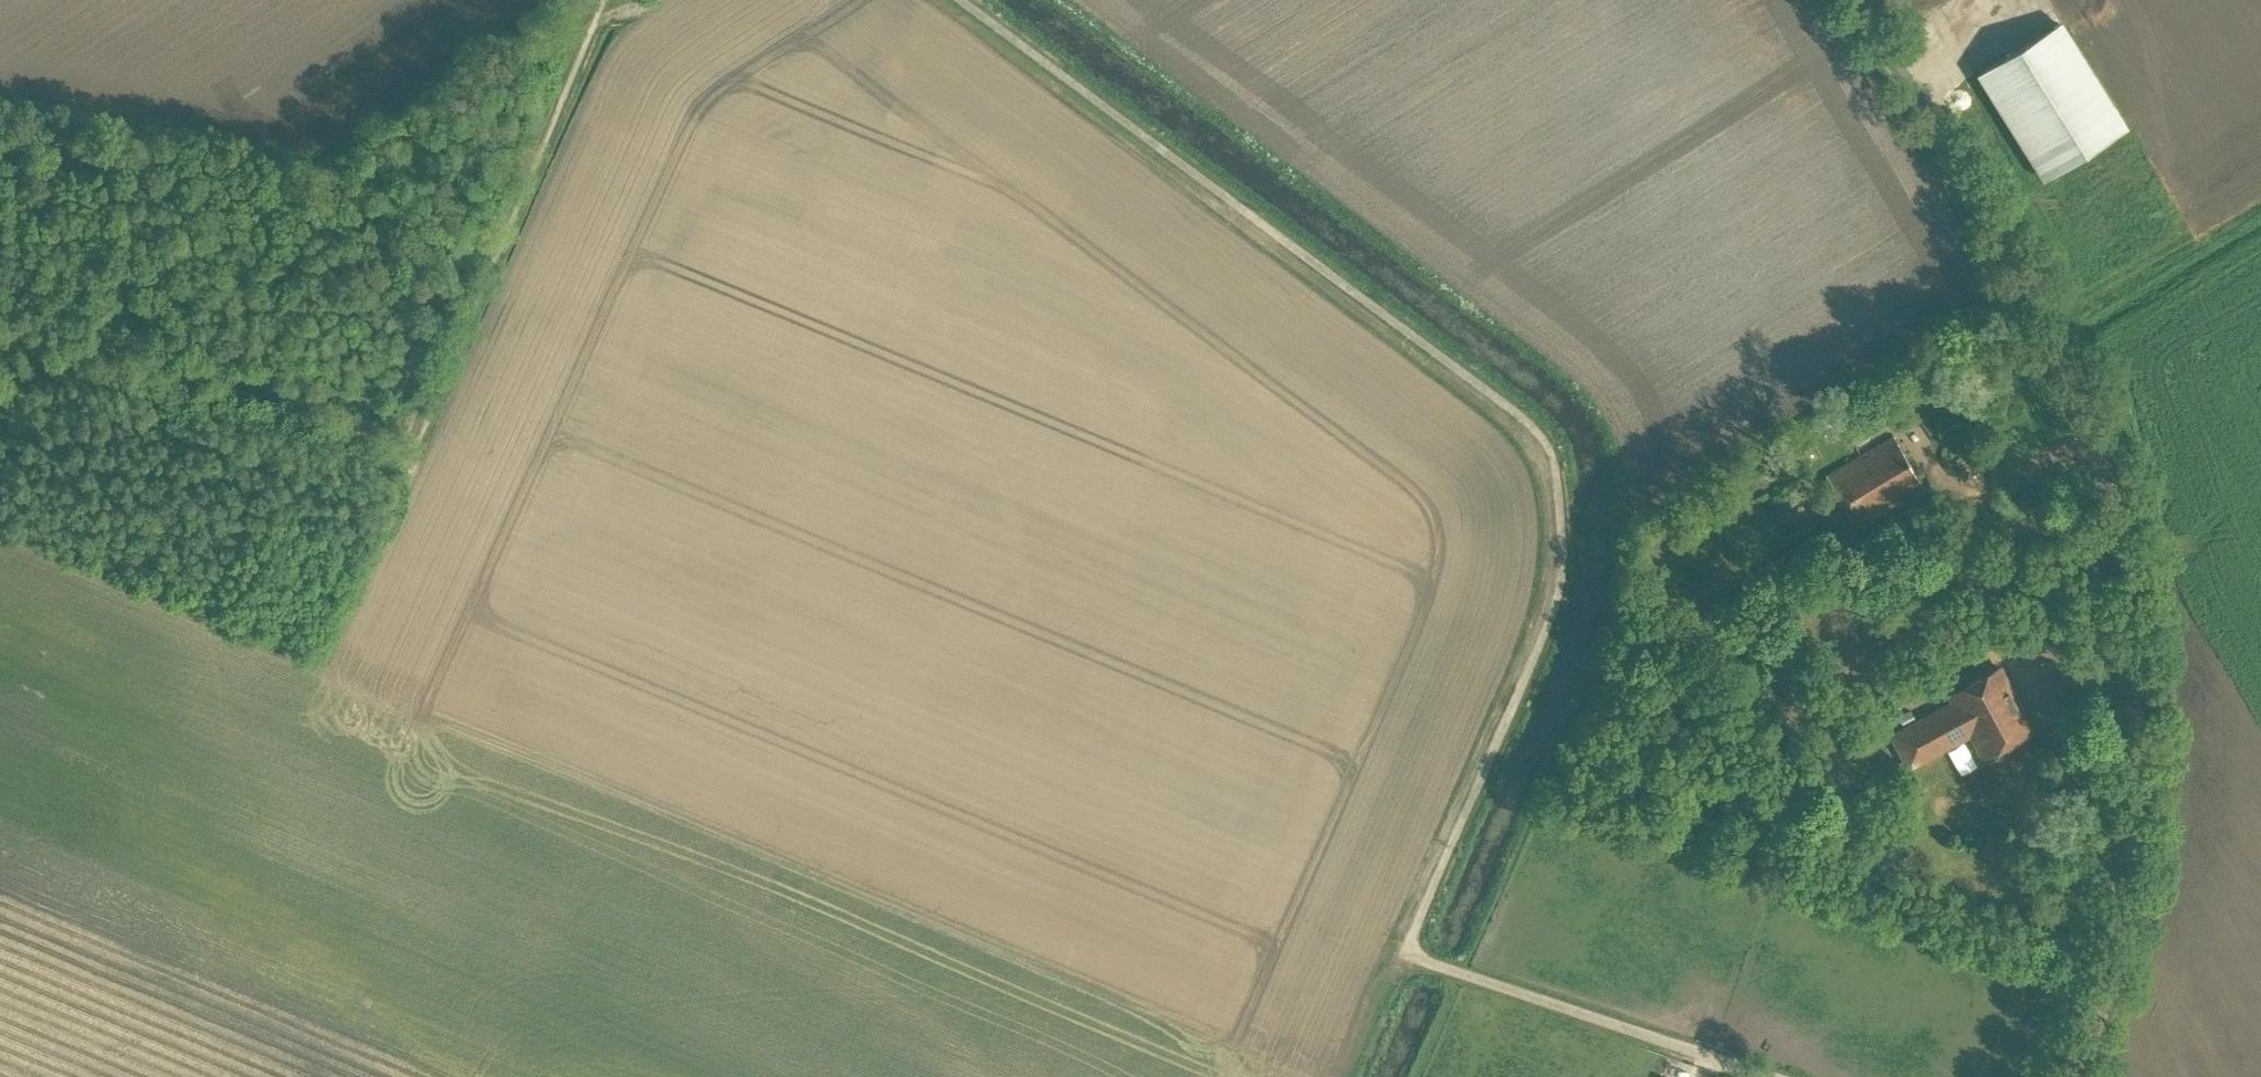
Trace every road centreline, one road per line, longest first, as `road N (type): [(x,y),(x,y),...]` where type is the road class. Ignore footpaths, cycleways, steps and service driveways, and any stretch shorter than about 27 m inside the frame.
road 1 (unclassified): [(2062,1076),(2090,1009),(2128,864),(2133,736),(2123,549),(2110,480),(2033,271),(1865,0)]

